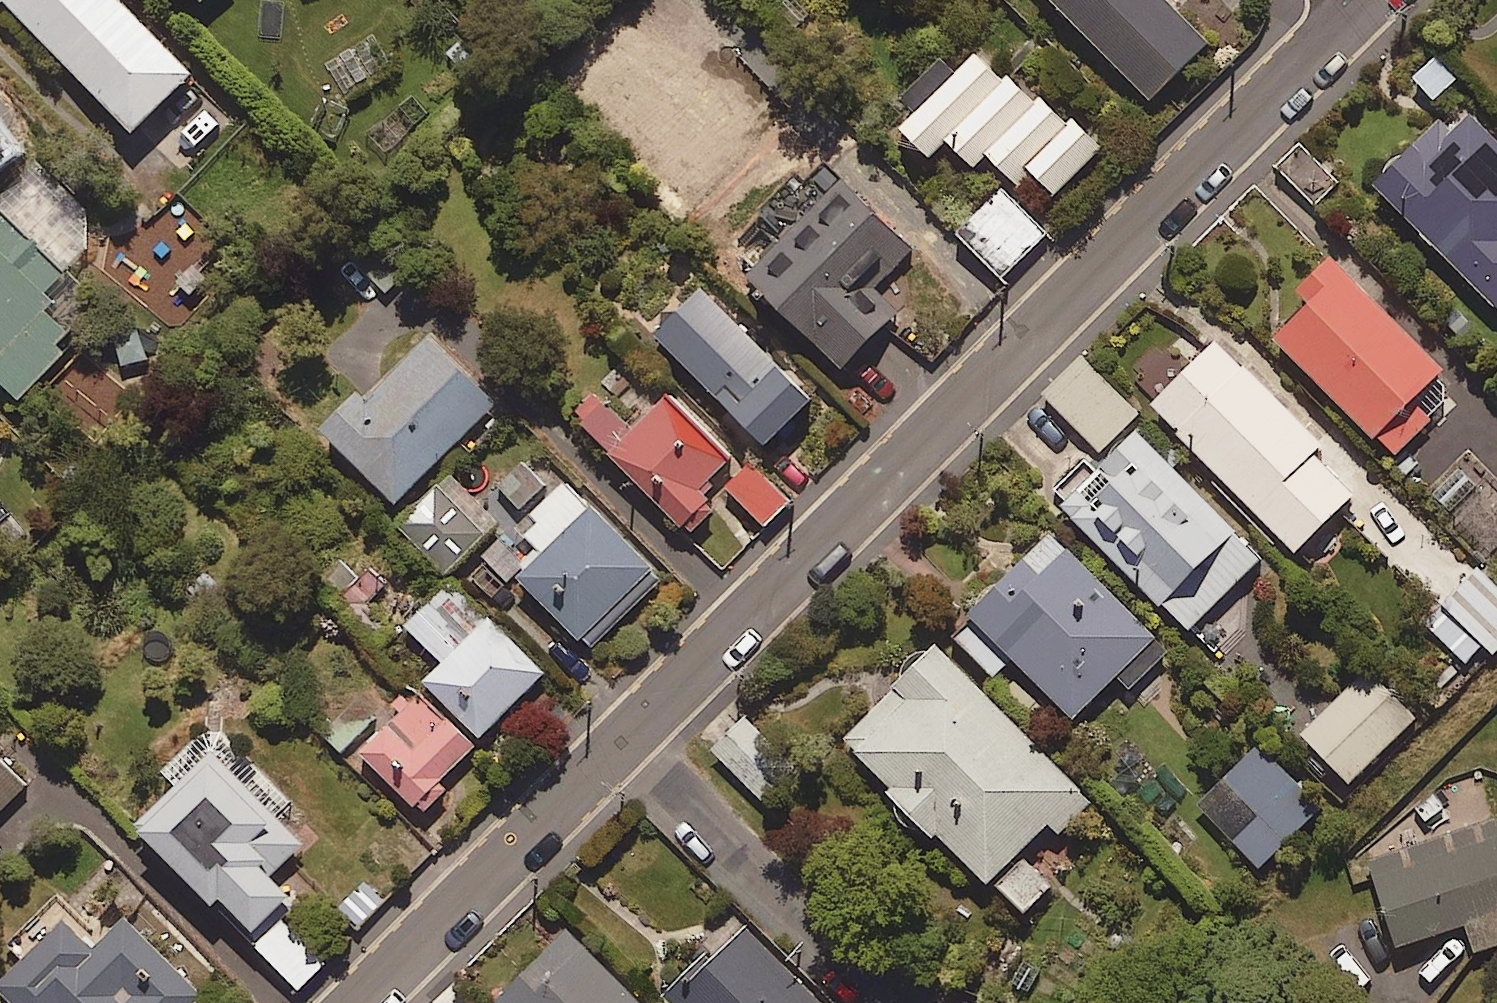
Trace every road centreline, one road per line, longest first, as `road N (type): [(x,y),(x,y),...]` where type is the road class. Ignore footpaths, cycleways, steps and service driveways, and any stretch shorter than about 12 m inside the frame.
road 1 (residential): [(1350,6),(618,740)]
road 2 (residential): [(618,740),(886,1002)]
road 3 (residential): [(618,740),(361,1002)]

